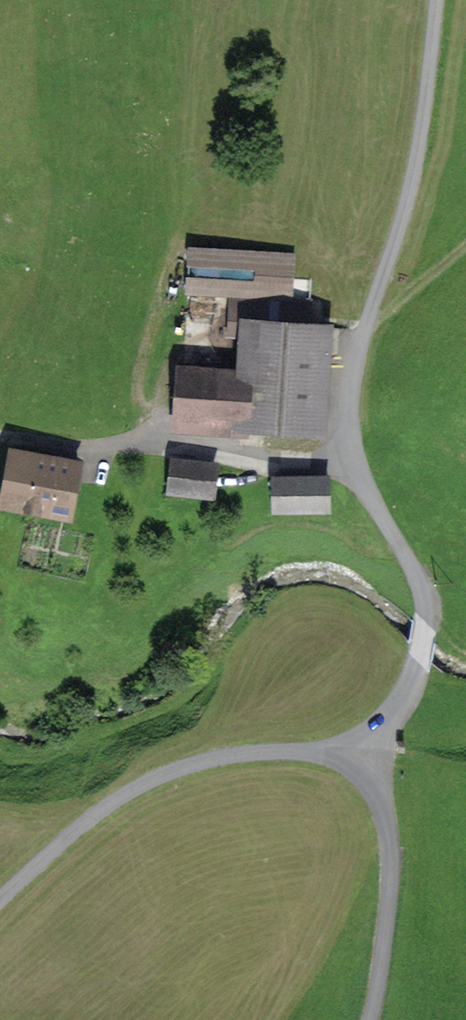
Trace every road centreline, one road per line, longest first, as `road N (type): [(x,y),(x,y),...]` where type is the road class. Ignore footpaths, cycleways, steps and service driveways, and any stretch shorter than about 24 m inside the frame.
road 1 (unclassified): [(359,759),(410,683),(425,623),(418,580),(359,469),(350,417),(366,323),(407,206),(437,0)]
road 2 (unclassified): [(0,895),(117,798),(172,770),(270,751),(359,759)]
road 3 (unclassified): [(359,759),(379,797),(391,855),(371,1019)]

